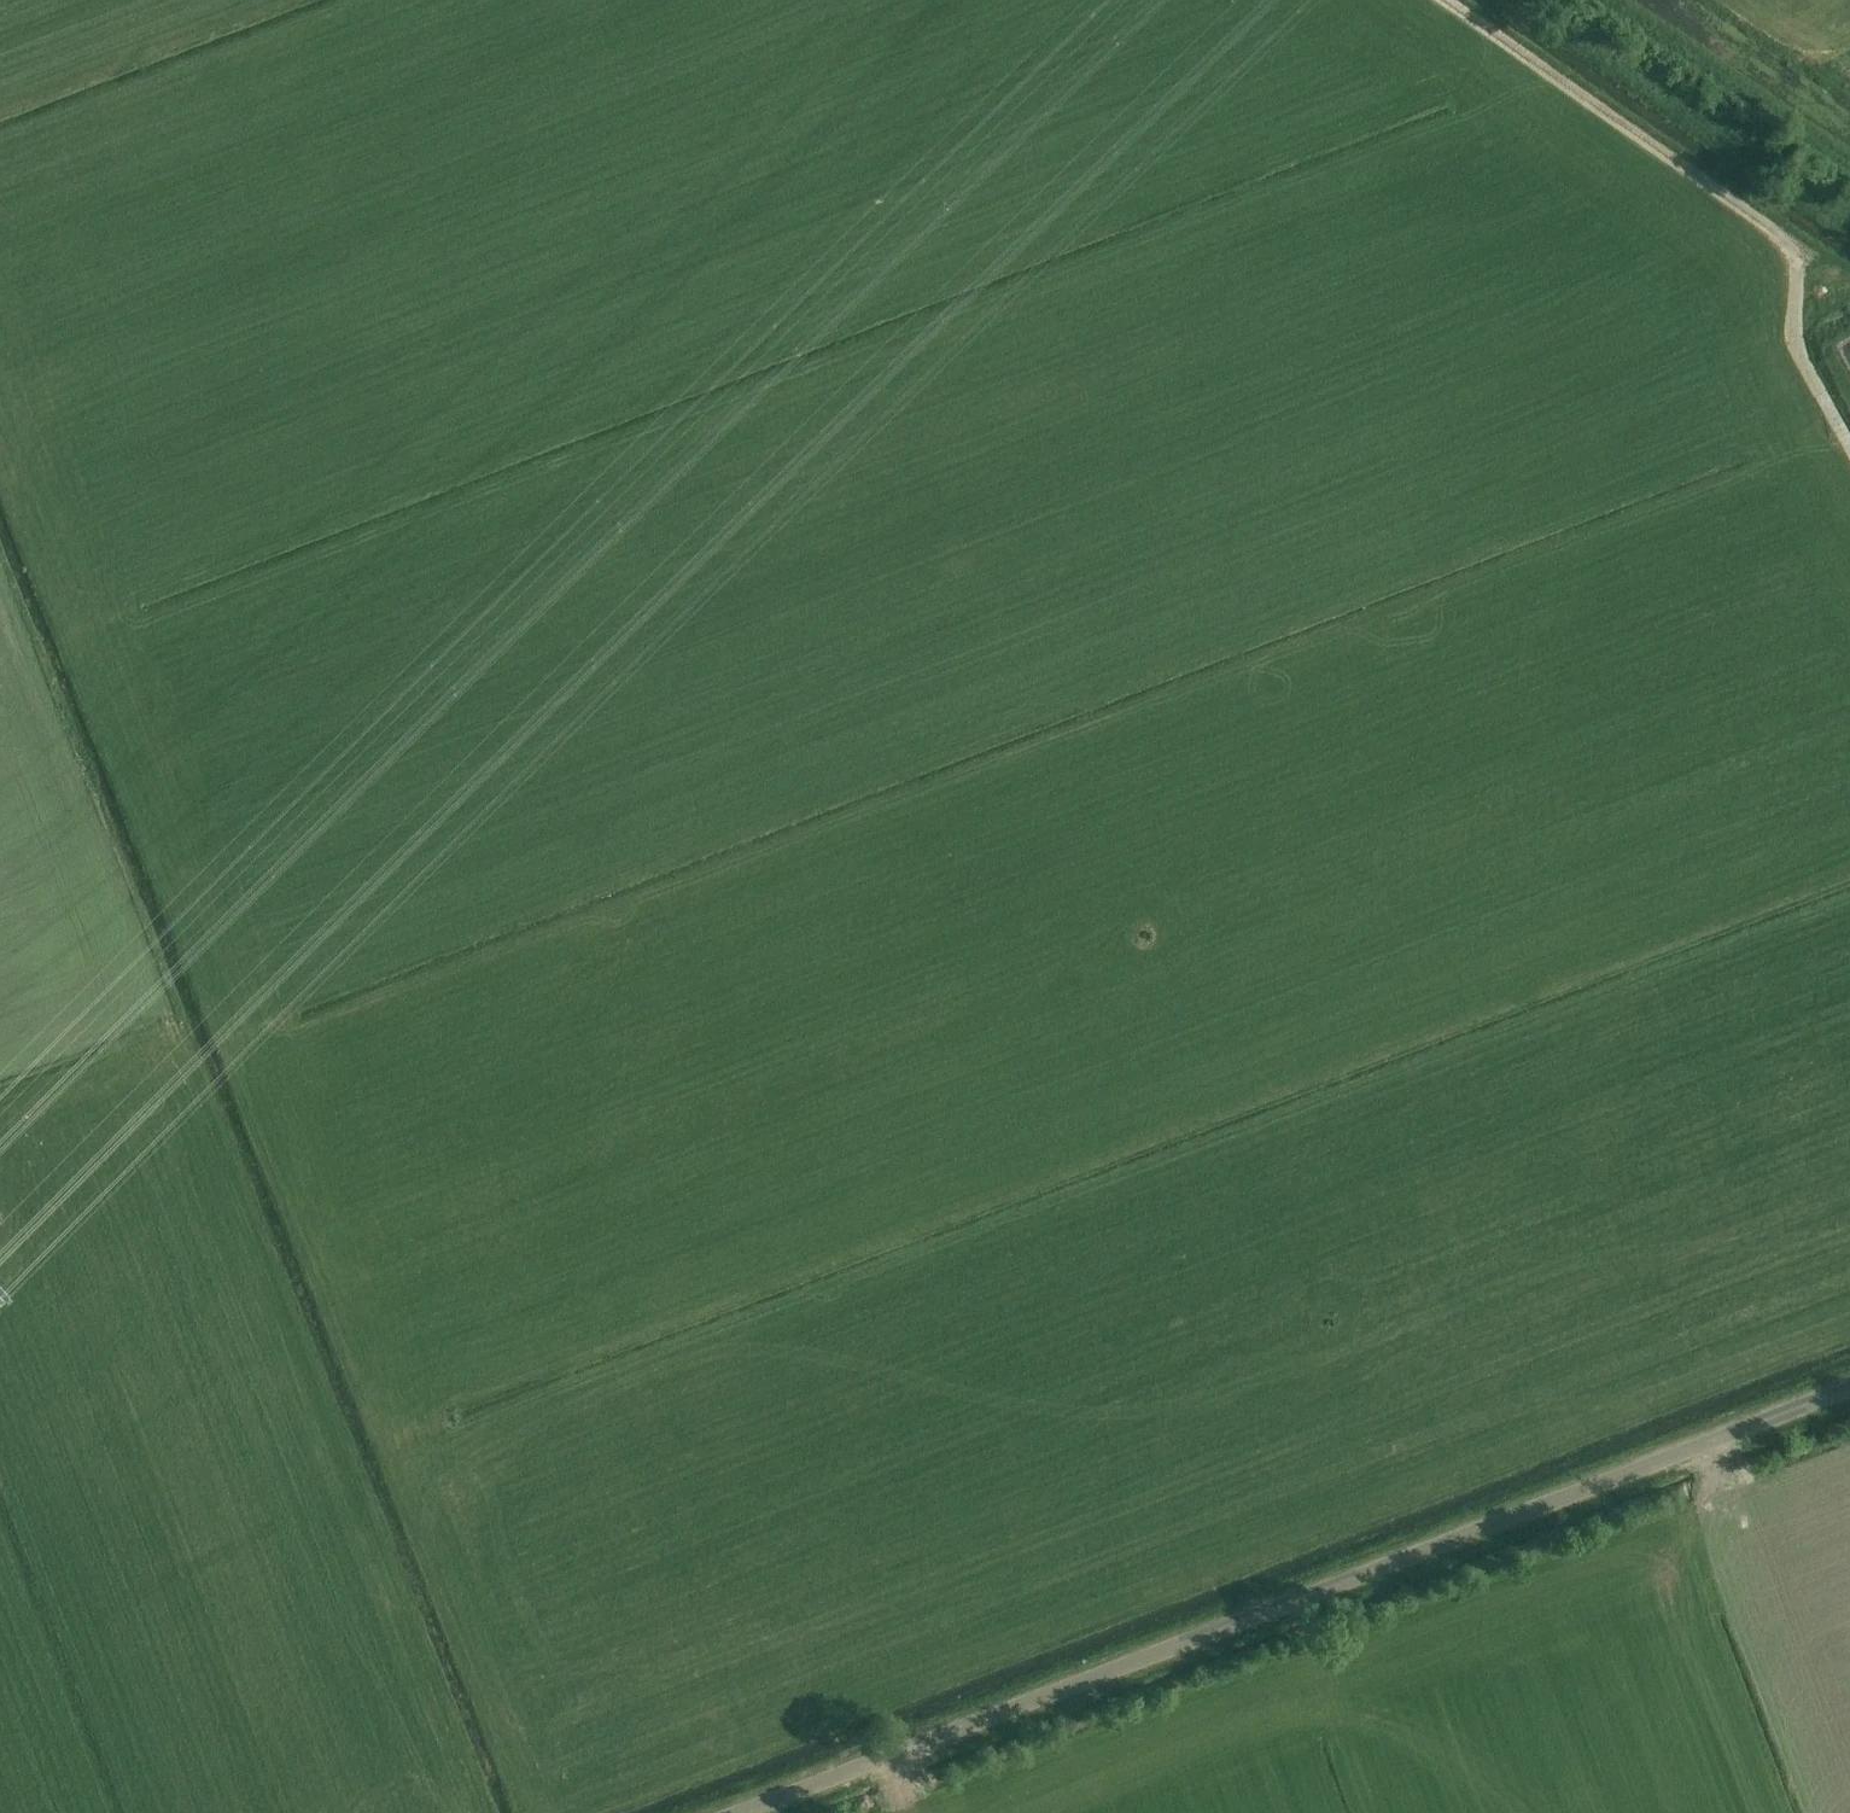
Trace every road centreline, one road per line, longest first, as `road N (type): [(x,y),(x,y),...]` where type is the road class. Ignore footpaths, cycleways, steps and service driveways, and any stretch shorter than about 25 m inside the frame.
road 1 (unclassified): [(739,1812),(1849,1387)]
road 2 (track): [(1444,0),(1795,247),(1801,255),(1795,342),(1849,444)]

